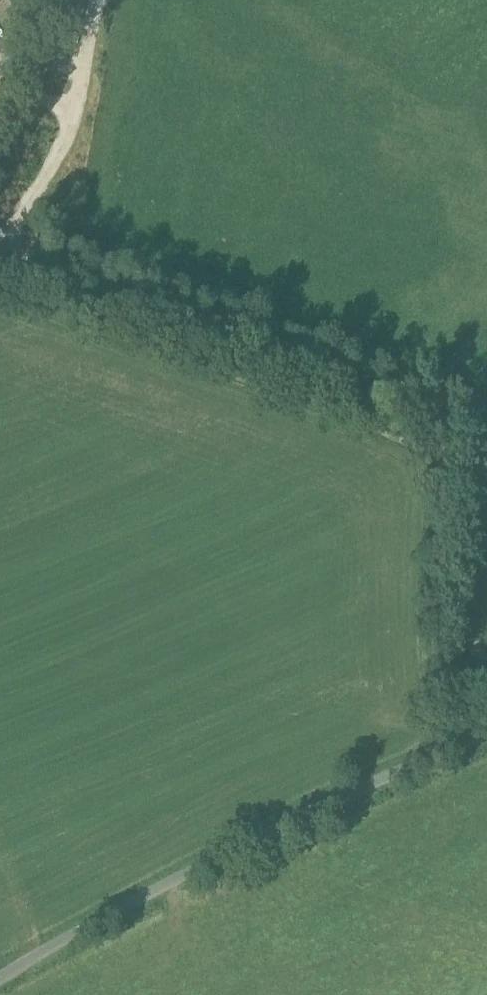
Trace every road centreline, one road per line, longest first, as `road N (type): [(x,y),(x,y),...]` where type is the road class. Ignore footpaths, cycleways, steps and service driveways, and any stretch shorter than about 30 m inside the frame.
road 1 (unclassified): [(0,977),(159,882),(486,731)]

